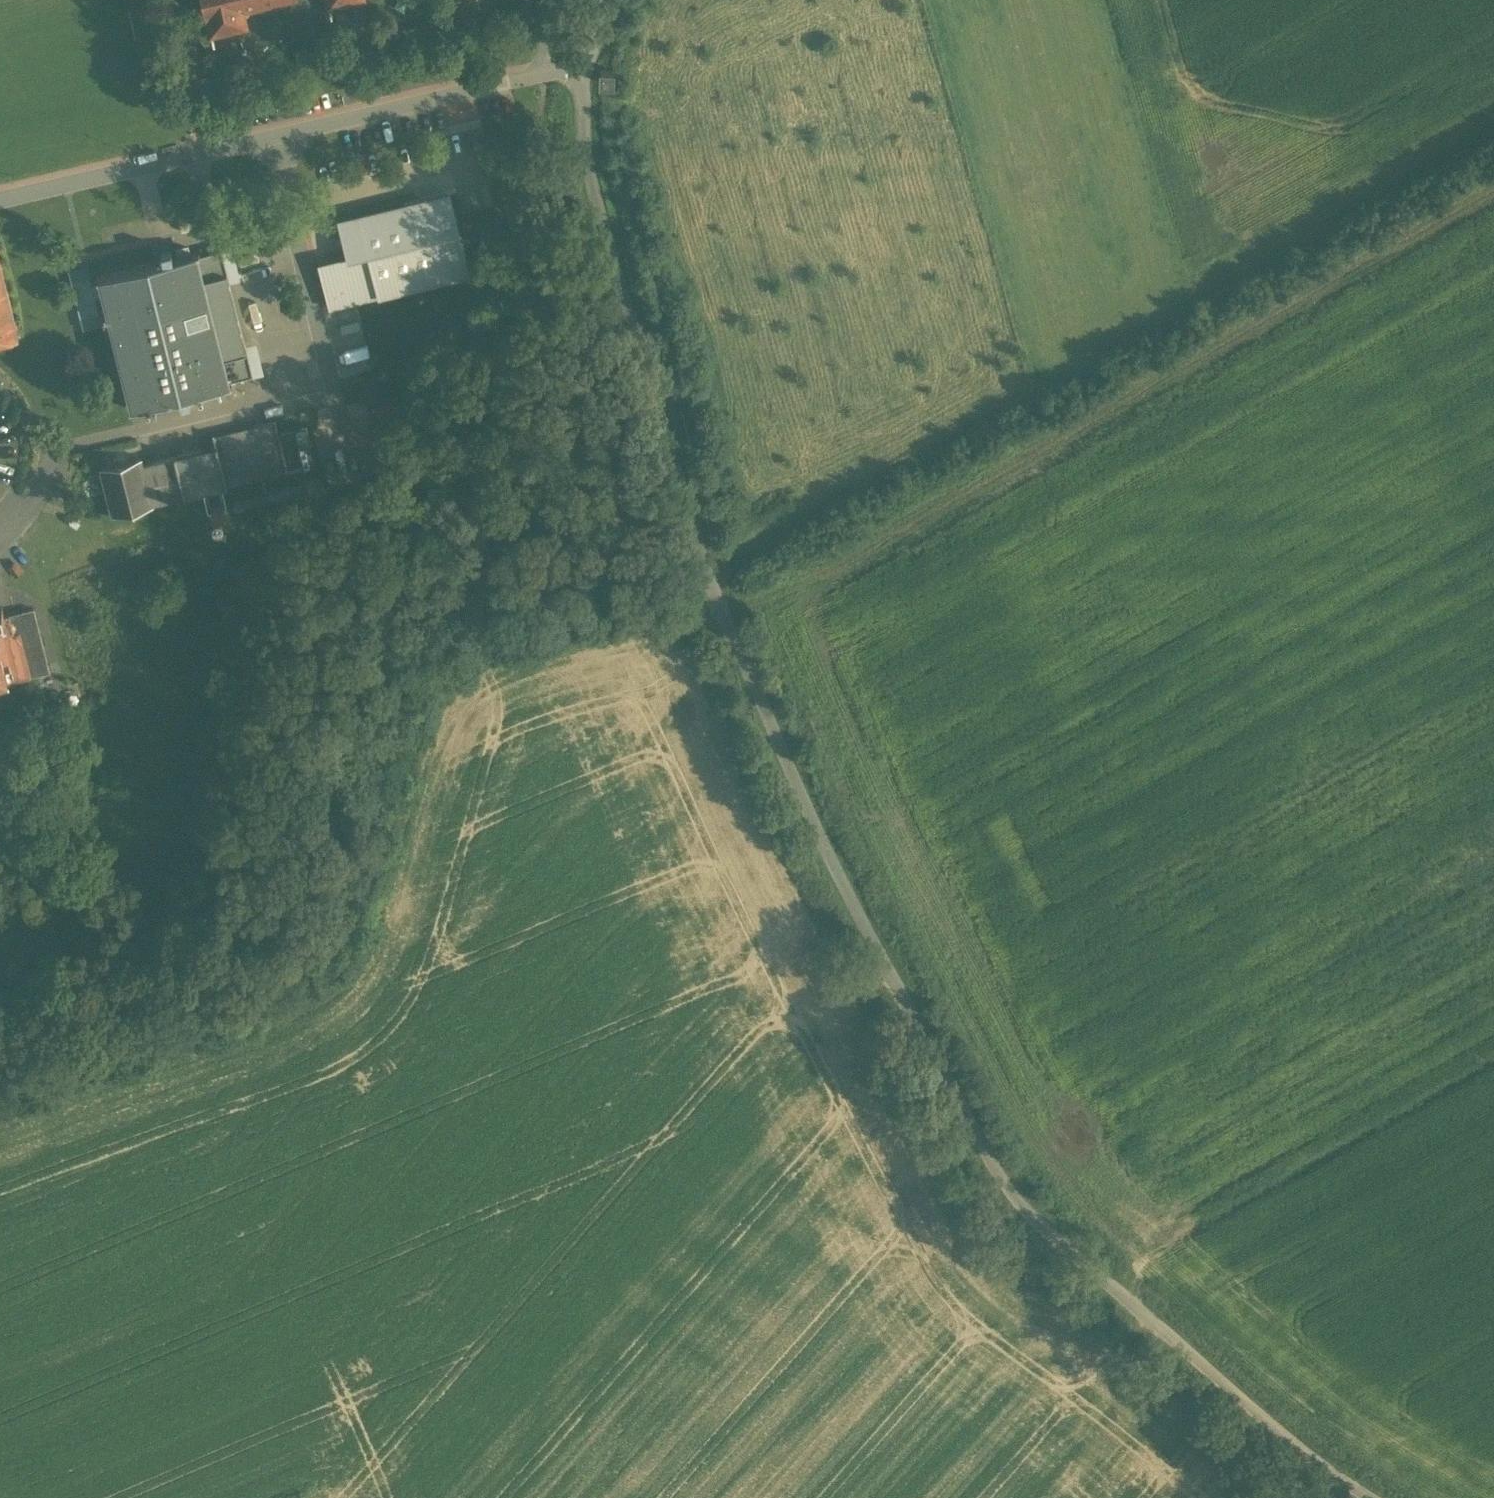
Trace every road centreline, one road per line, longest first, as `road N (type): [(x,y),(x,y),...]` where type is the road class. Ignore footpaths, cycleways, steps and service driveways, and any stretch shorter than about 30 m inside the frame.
road 1 (unclassified): [(586,62),(586,122),(728,641),(968,1122),(1058,1238),(1328,1470),(1374,1497)]
road 2 (residential): [(275,134),(547,72)]
road 3 (residential): [(275,134),(340,393)]
road 4 (residential): [(0,191),(218,146)]
road 5 (residential): [(182,0),(218,146)]

